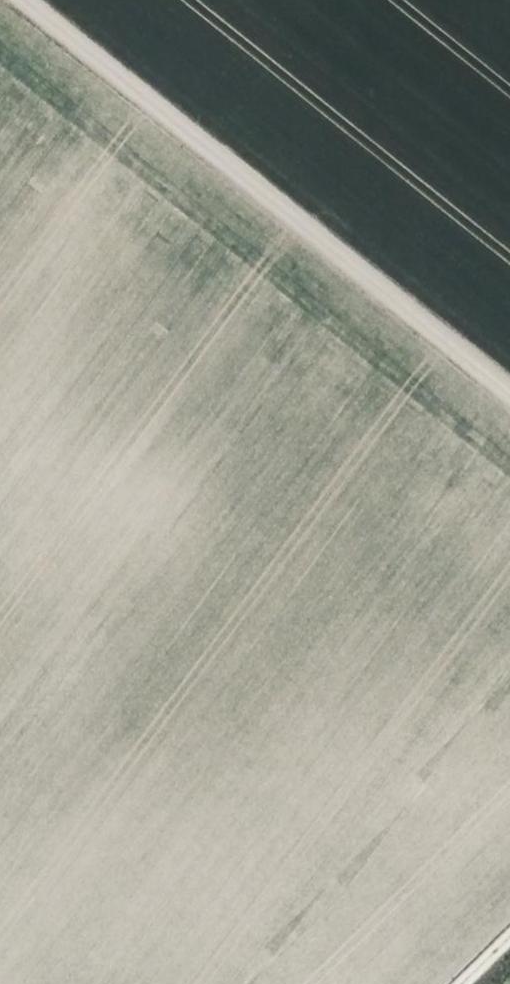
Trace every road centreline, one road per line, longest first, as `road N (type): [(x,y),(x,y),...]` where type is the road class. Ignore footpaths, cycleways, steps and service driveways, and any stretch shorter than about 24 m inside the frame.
road 1 (track): [(24,0),(509,394)]

